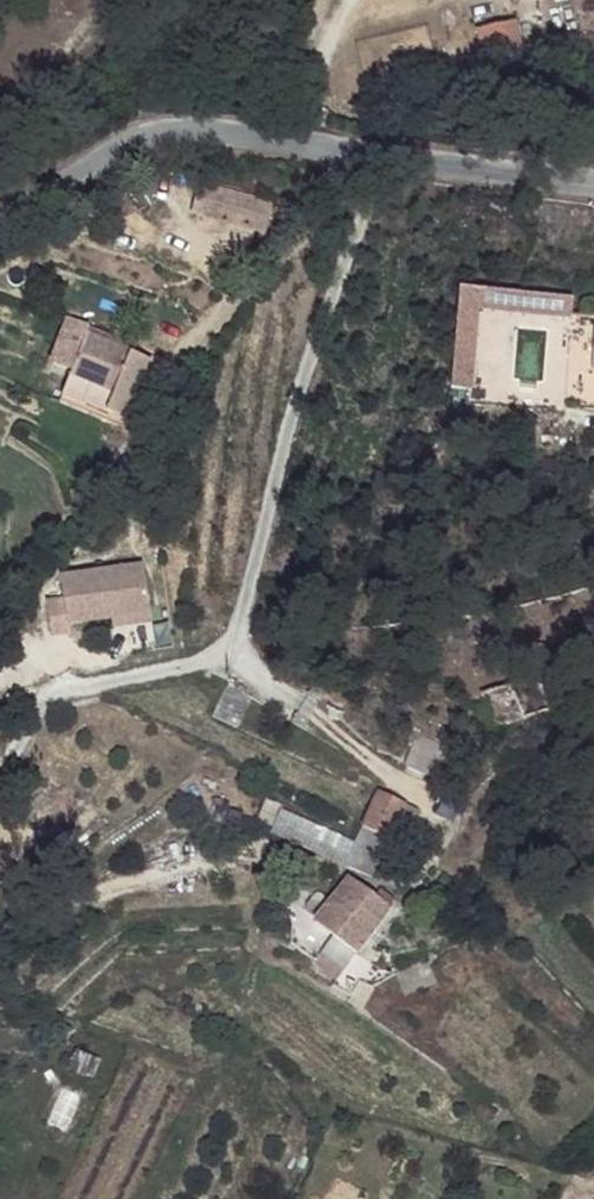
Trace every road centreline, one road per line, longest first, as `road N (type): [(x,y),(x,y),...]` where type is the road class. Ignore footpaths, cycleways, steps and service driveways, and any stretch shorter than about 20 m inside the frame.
road 1 (unclassified): [(593,193),(307,133),(207,121),(86,147),(0,210)]

